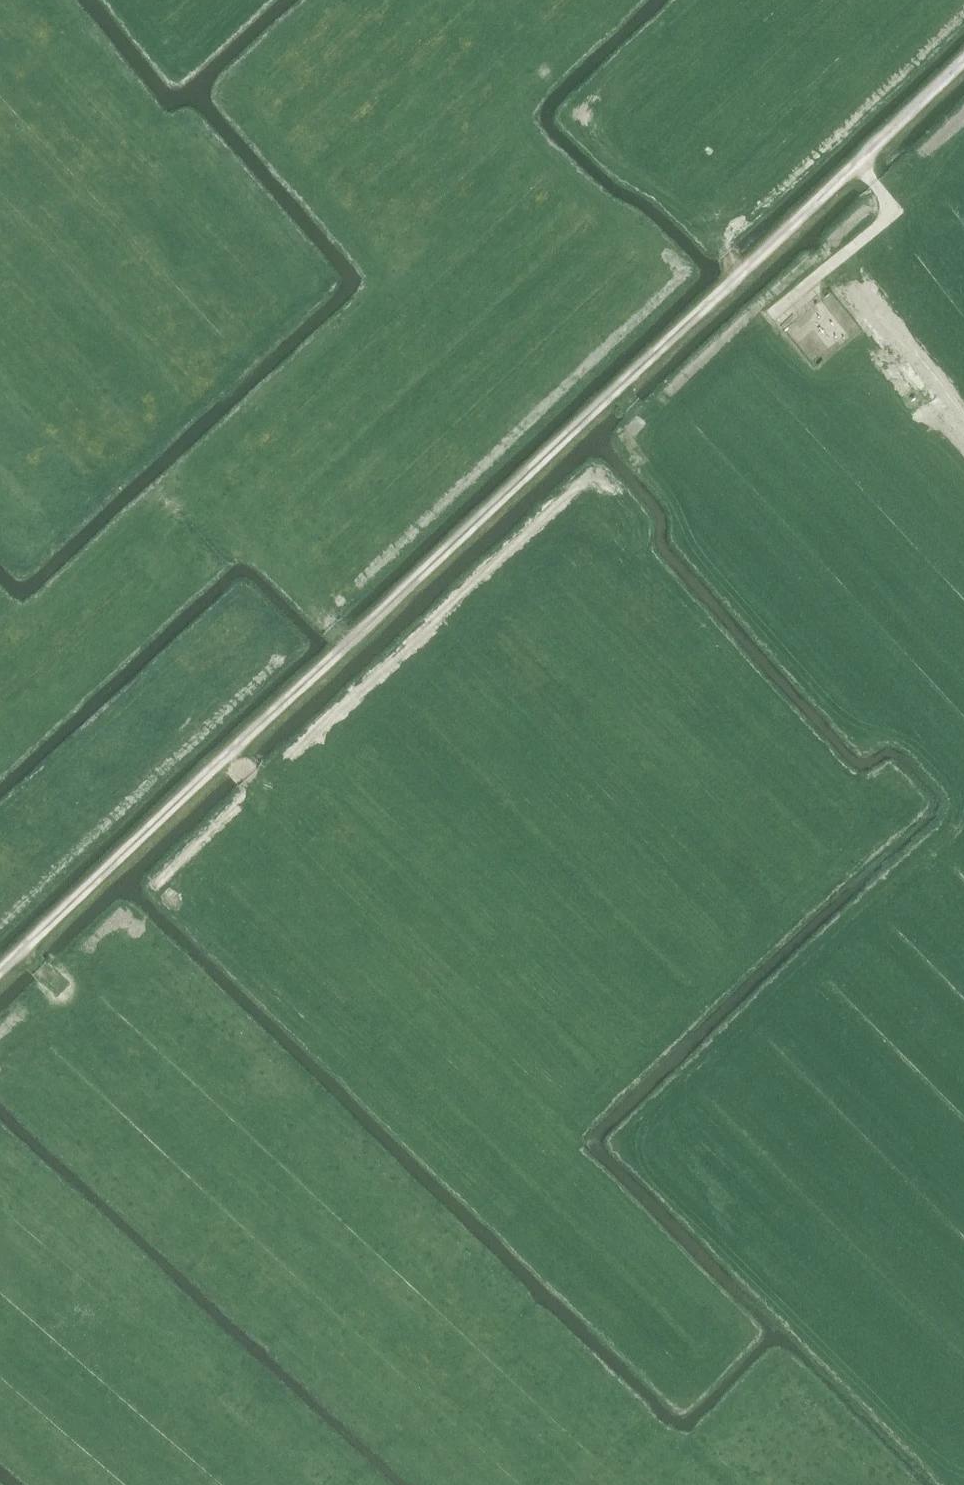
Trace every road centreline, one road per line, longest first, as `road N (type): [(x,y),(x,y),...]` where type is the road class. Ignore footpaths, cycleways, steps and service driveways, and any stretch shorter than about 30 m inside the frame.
road 1 (track): [(0,970),(963,62)]
road 2 (track): [(858,163),(894,213),(778,312)]

